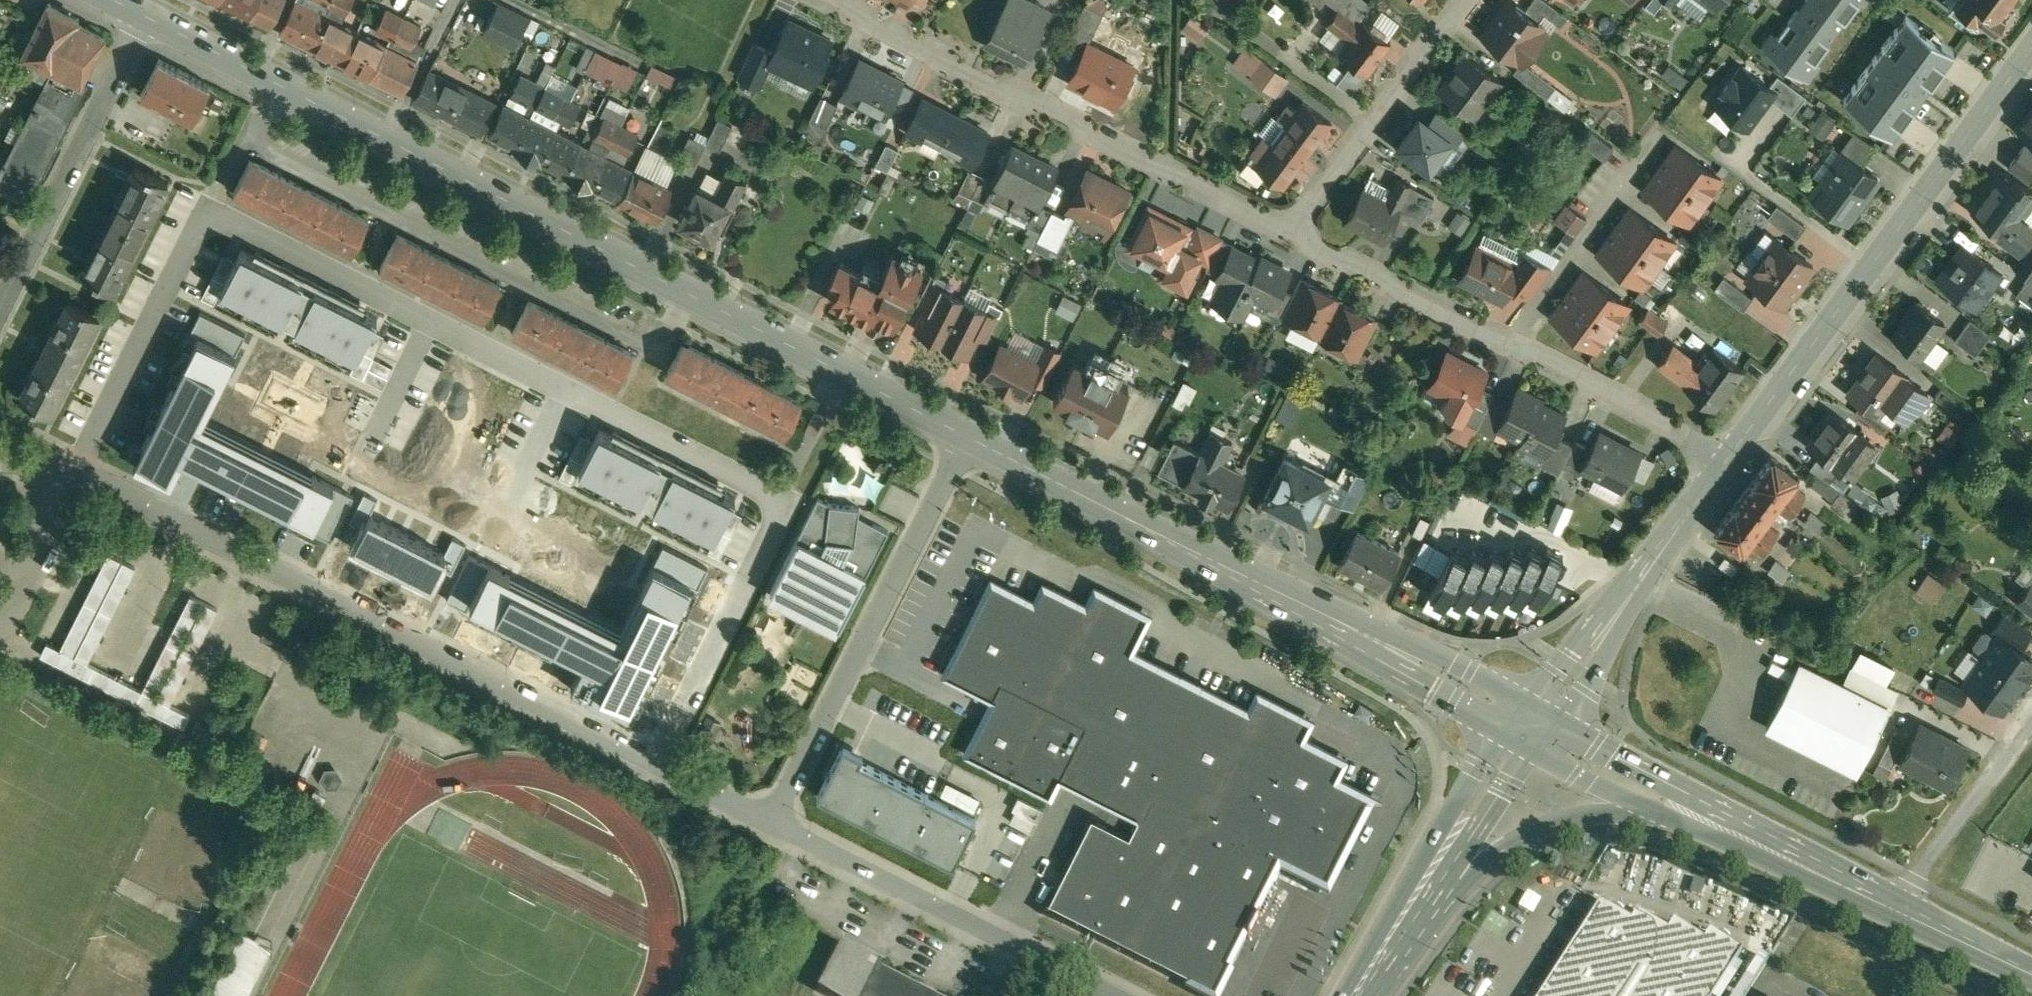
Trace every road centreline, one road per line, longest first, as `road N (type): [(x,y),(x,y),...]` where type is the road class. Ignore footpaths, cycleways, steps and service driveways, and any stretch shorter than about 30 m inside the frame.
road 1 (tertiary): [(147,15),(969,437)]
road 2 (residential): [(658,762),(77,469)]
road 3 (residential): [(785,498),(207,209)]
road 4 (tertiary): [(1527,702),(1040,473)]
road 5 (tertiary): [(1040,473),(1085,506),(1504,730)]
road 6 (residential): [(825,0),(1289,232)]
road 7 (tertiary): [(2031,50),(1727,460)]
road 8 (residential): [(1289,232),(1727,460)]
road 9 (residential): [(969,437),(773,820)]
road 10 (secondary): [(1900,899),(1560,723)]
road 11 (residential): [(1108,995),(773,820)]
road 12 (residential): [(147,15),(0,303)]
road 13 (tertiary): [(1727,460),(1527,702)]
road 14 (tertiary): [(1560,723),(1727,460)]
road 15 (secondary): [(1504,730),(1343,995)]
road 16 (residential): [(785,498),(658,762)]
road 17 (residential): [(77,469),(207,209)]
road 18 (residential): [(1289,232),(1461,0)]
road 19 (secondary): [(1658,815),(1888,919)]
road 20 (secondary): [(1435,898),(1504,848),(1567,818),(1658,815)]
road 21 (residential): [(1900,899),(2031,717)]
road 22 (secondary): [(1435,898),(1538,749)]
road 23 (secondary): [(1888,919),(2031,985)]
road 24 (secondary): [(2031,965),(1900,899)]
road 25 (secondary): [(1538,749),(1658,815)]
road 26 (residential): [(773,820),(658,762)]

